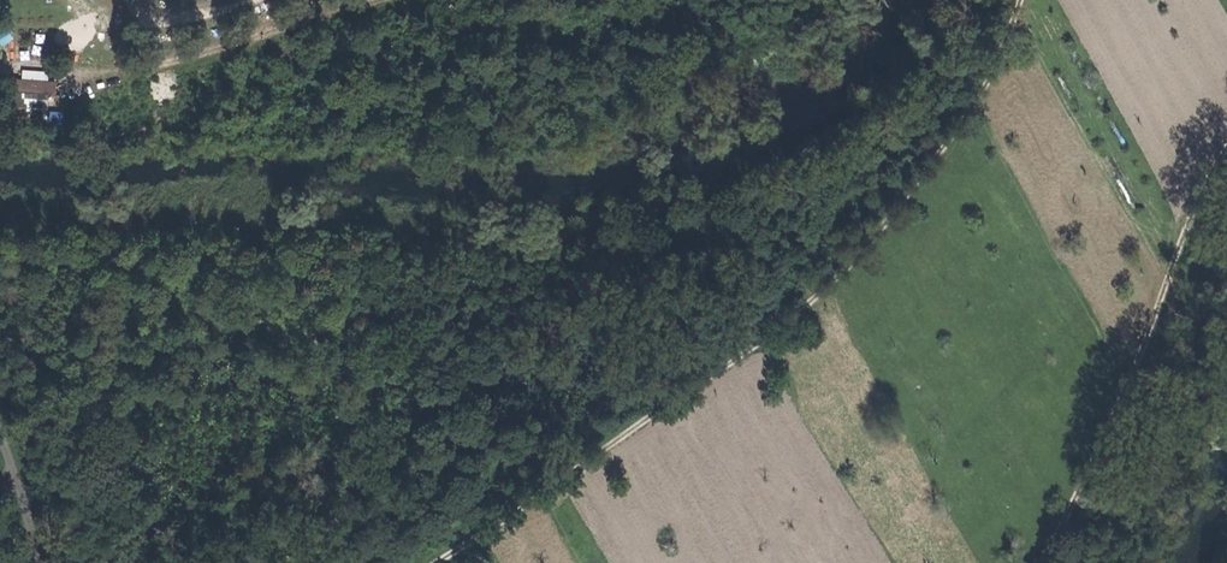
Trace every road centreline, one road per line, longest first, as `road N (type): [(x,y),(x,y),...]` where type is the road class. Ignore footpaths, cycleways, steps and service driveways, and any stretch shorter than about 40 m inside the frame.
road 1 (track): [(1006,0),(959,123),(789,324),(444,562)]
road 2 (track): [(1043,562),(1126,401),(1226,137)]

